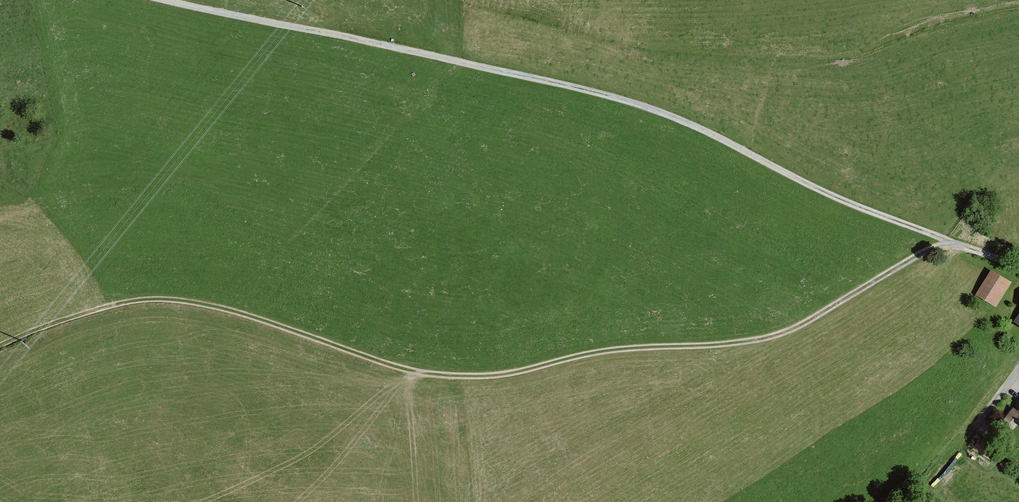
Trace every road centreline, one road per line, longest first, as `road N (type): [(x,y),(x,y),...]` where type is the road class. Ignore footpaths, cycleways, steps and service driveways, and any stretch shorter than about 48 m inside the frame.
road 1 (track): [(961,246),(934,247),(799,327),(762,340),(621,349),(496,374),(391,365),(262,320),(167,300),(95,310),(0,347)]
road 2 (residential): [(1018,270),(842,202),(641,106),(160,0)]

